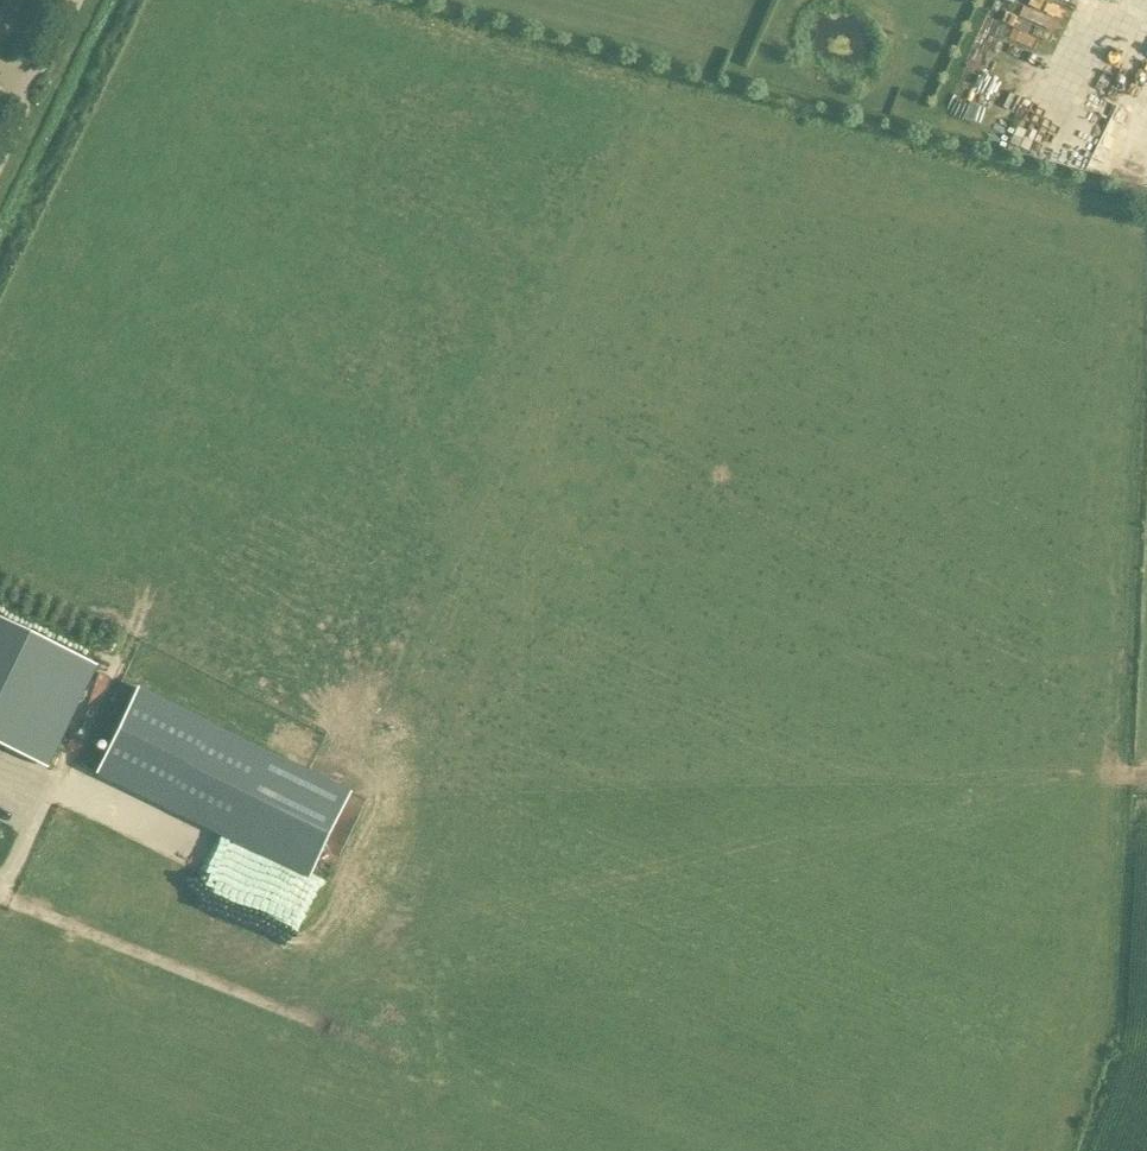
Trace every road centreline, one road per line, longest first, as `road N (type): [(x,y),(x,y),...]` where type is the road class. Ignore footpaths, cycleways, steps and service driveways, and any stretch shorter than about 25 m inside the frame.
road 1 (track): [(0,898),(407,1060)]

